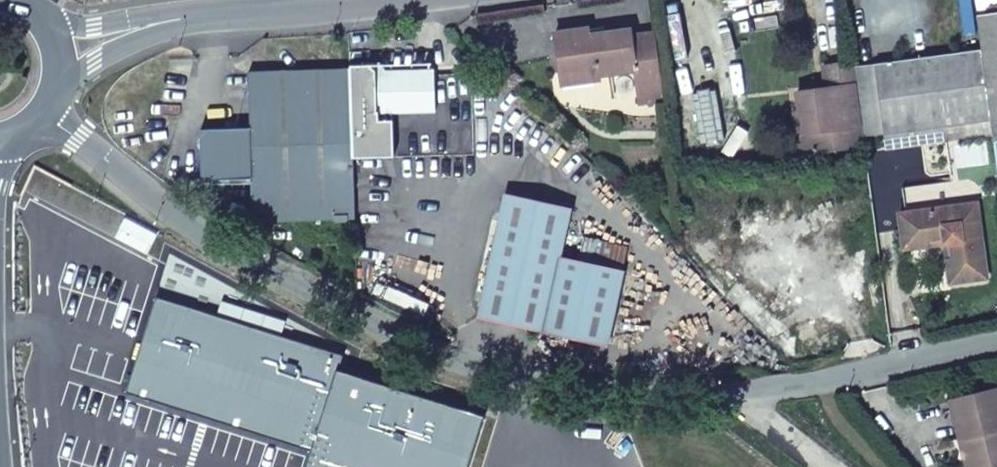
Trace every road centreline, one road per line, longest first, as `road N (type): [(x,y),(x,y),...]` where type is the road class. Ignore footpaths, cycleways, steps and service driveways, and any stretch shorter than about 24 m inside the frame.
road 1 (residential): [(41,114),(330,300),(482,376),(581,399),(689,399),(996,346)]
road 2 (residential): [(185,22),(409,0)]
road 3 (residential): [(59,77),(185,22)]
road 4 (residential): [(185,22),(48,23)]

